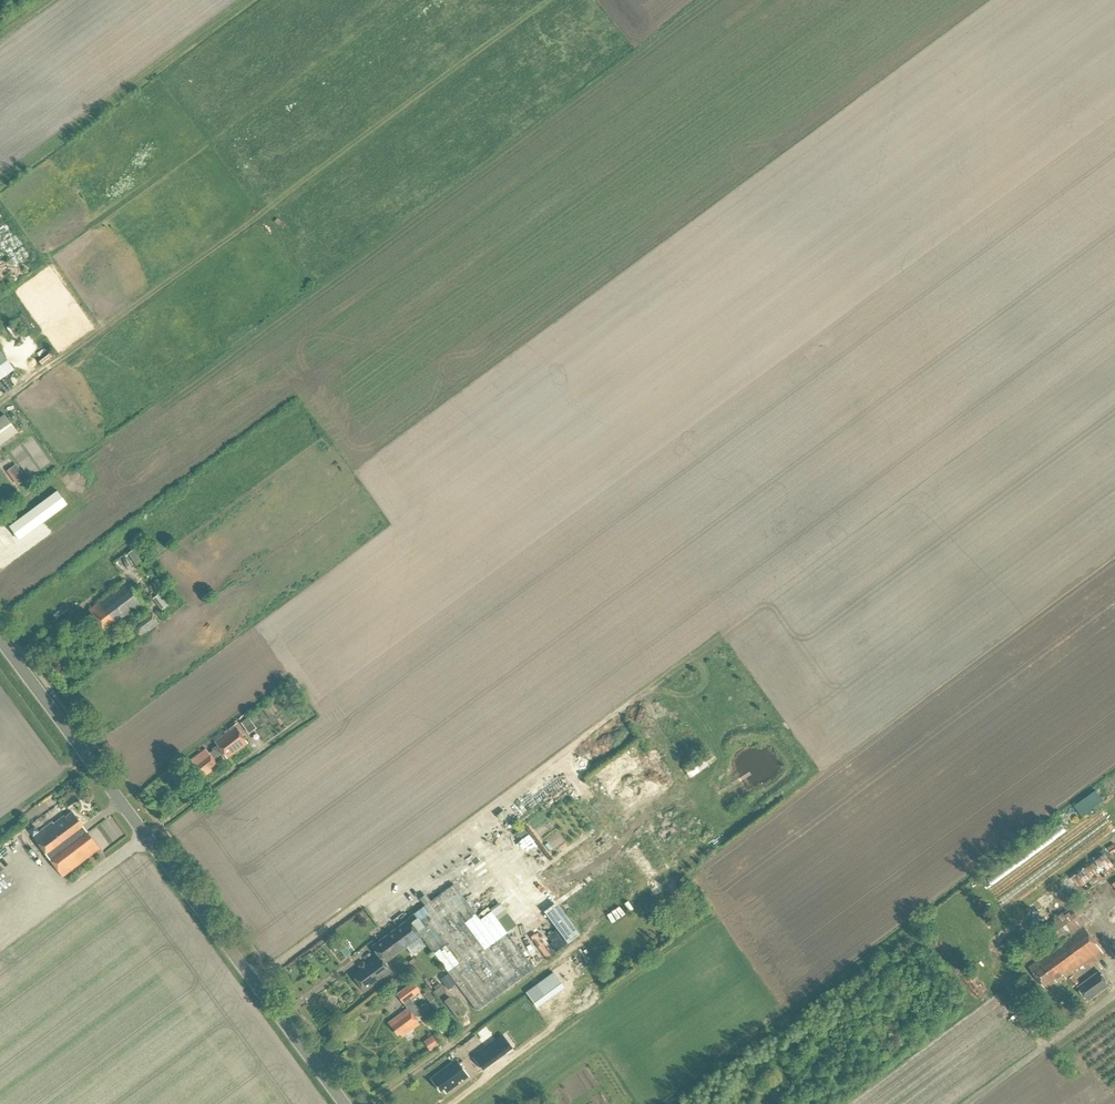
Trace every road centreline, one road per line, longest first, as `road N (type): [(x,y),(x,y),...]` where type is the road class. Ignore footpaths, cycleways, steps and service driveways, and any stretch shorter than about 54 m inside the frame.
road 1 (tertiary): [(345,1103),(0,639)]

